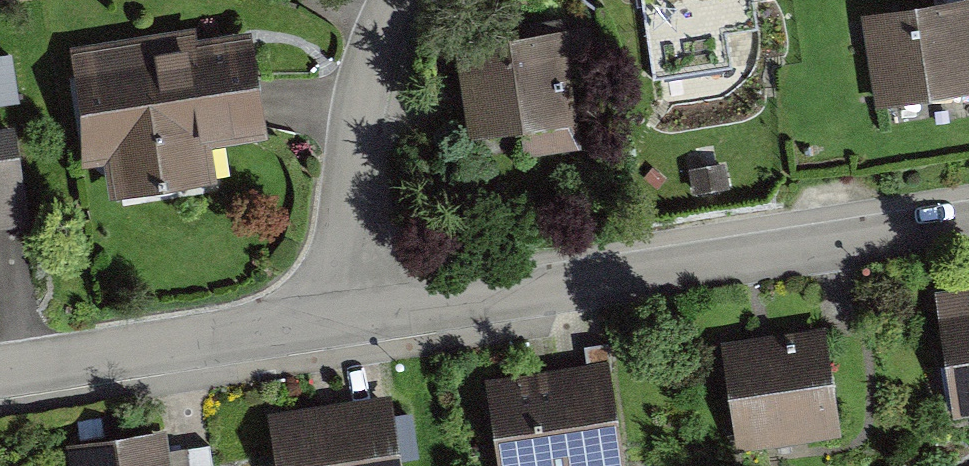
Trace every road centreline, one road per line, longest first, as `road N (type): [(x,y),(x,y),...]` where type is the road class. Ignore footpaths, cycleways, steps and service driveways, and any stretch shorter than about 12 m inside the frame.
road 1 (residential): [(351,315),(968,208)]
road 2 (residential): [(0,375),(351,315)]
road 3 (residential): [(386,0),(355,128),(351,315)]

